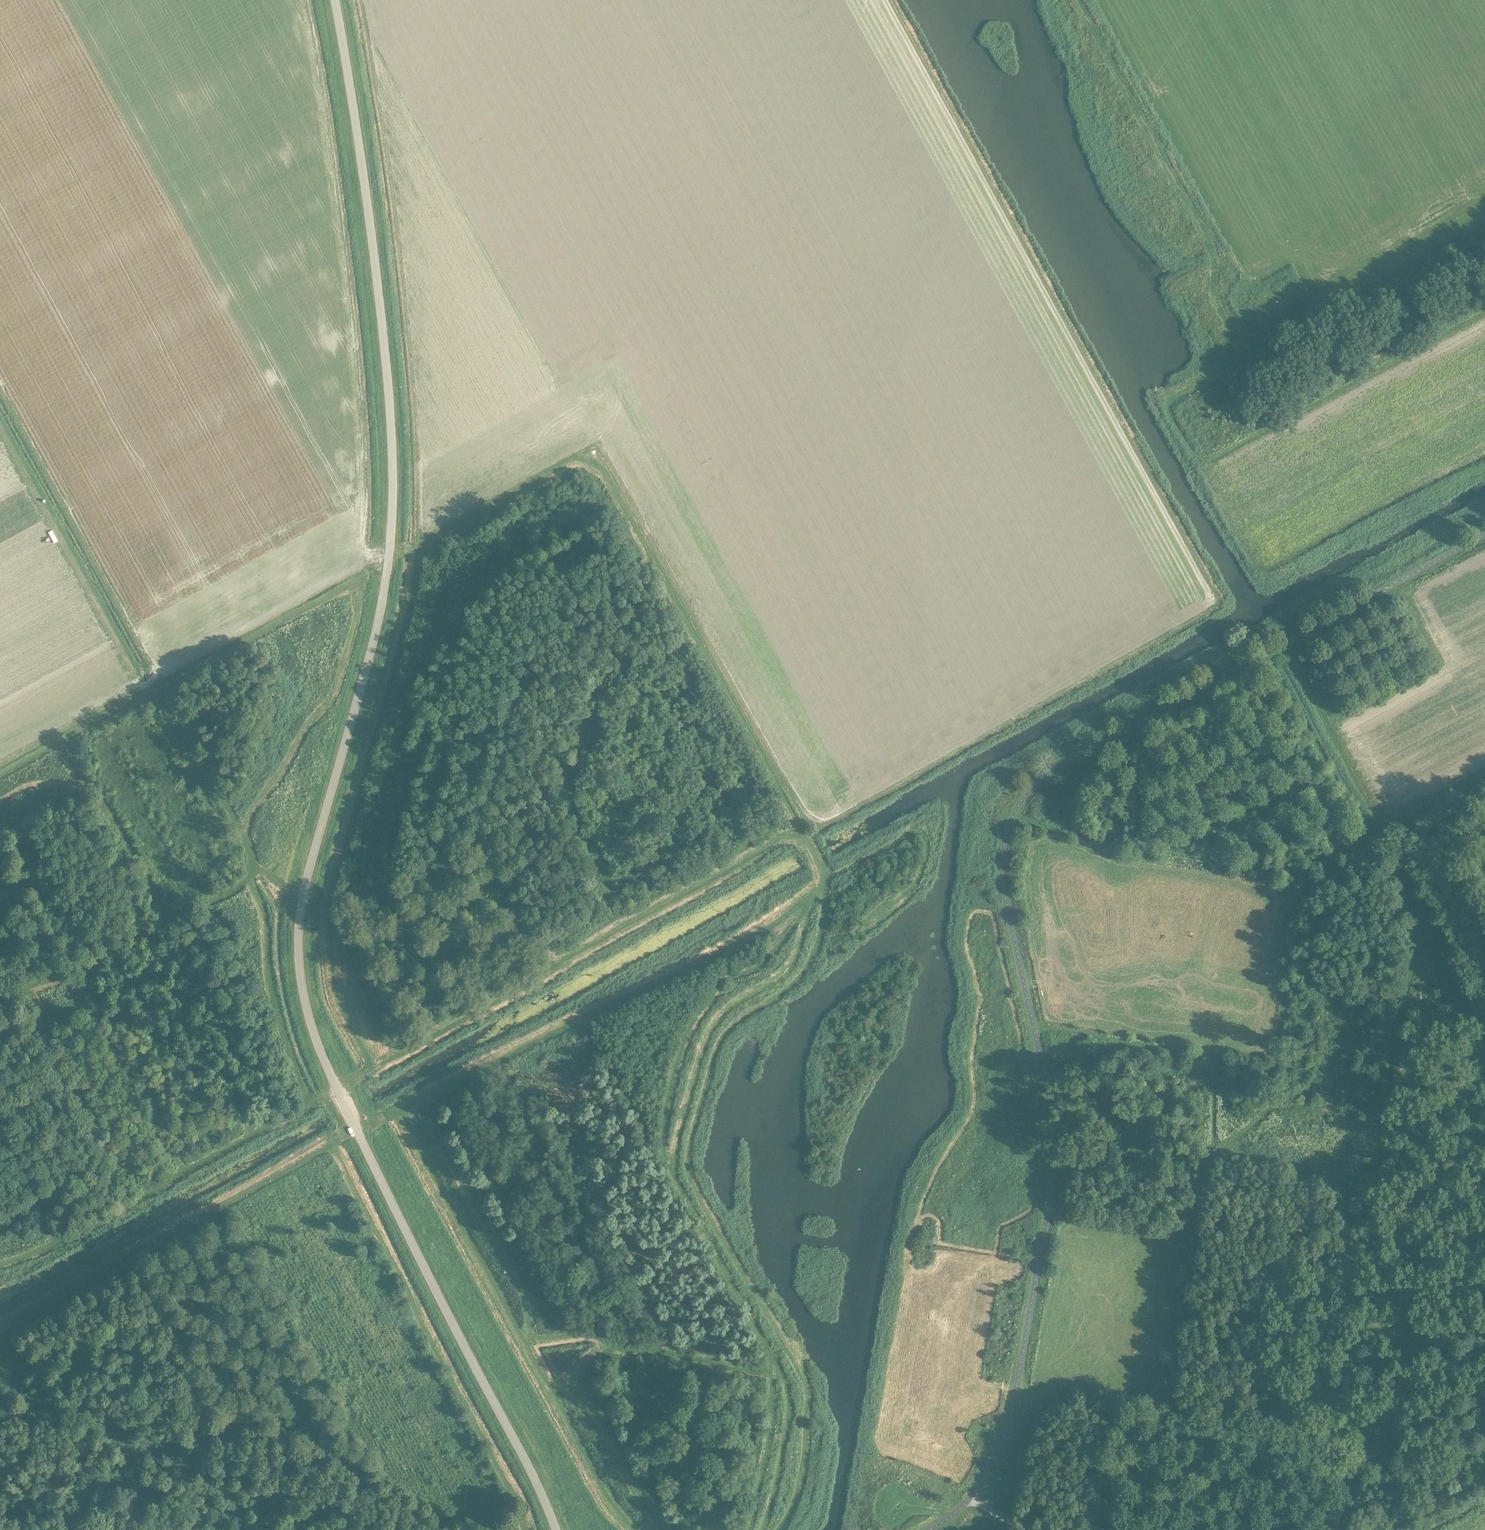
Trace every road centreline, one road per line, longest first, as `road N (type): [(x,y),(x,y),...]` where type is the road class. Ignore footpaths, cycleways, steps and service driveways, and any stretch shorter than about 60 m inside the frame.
road 1 (unclassified): [(555,1529),(335,1089),(298,968),(301,900),(381,600),(391,487),(388,385),(335,0)]

